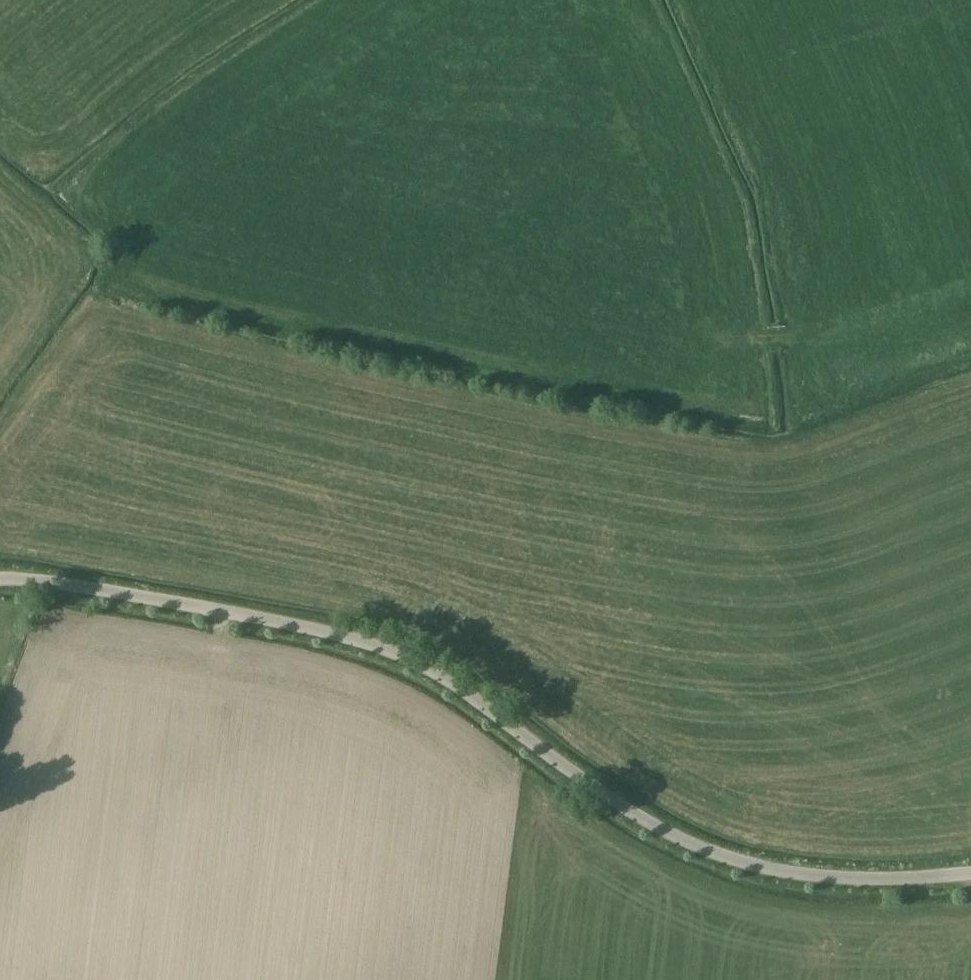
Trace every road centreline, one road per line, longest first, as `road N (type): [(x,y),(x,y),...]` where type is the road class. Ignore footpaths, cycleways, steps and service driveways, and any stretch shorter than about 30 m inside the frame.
road 1 (unclassified): [(970,872),(835,878),(734,861),(638,818),(437,674),(387,650),(133,596),(0,579)]

